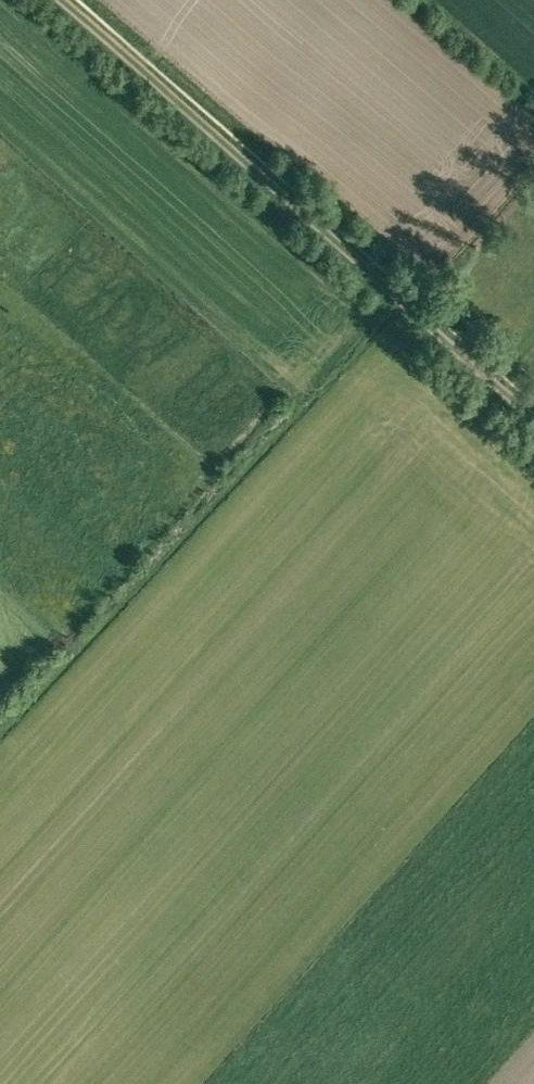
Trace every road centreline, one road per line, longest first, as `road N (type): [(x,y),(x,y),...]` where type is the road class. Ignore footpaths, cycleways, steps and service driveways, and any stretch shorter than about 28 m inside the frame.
road 1 (track): [(533,424),(55,0)]

